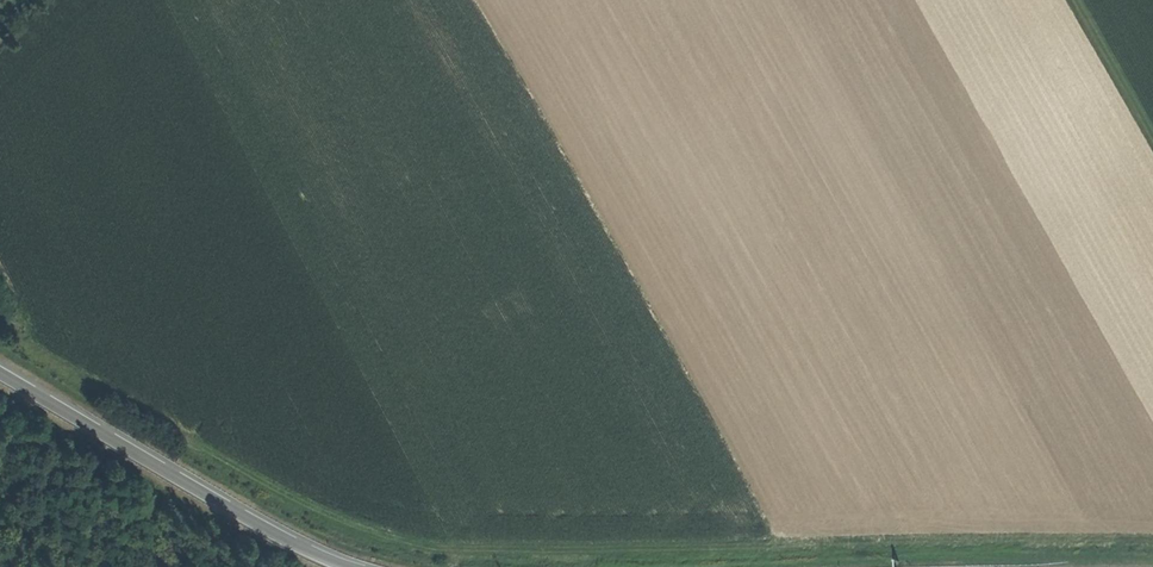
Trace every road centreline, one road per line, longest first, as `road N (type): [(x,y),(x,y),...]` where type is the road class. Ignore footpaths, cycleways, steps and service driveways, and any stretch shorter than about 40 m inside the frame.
road 1 (trunk): [(349,566),(262,525),(0,370)]
road 2 (track): [(1080,0),(1152,131)]

